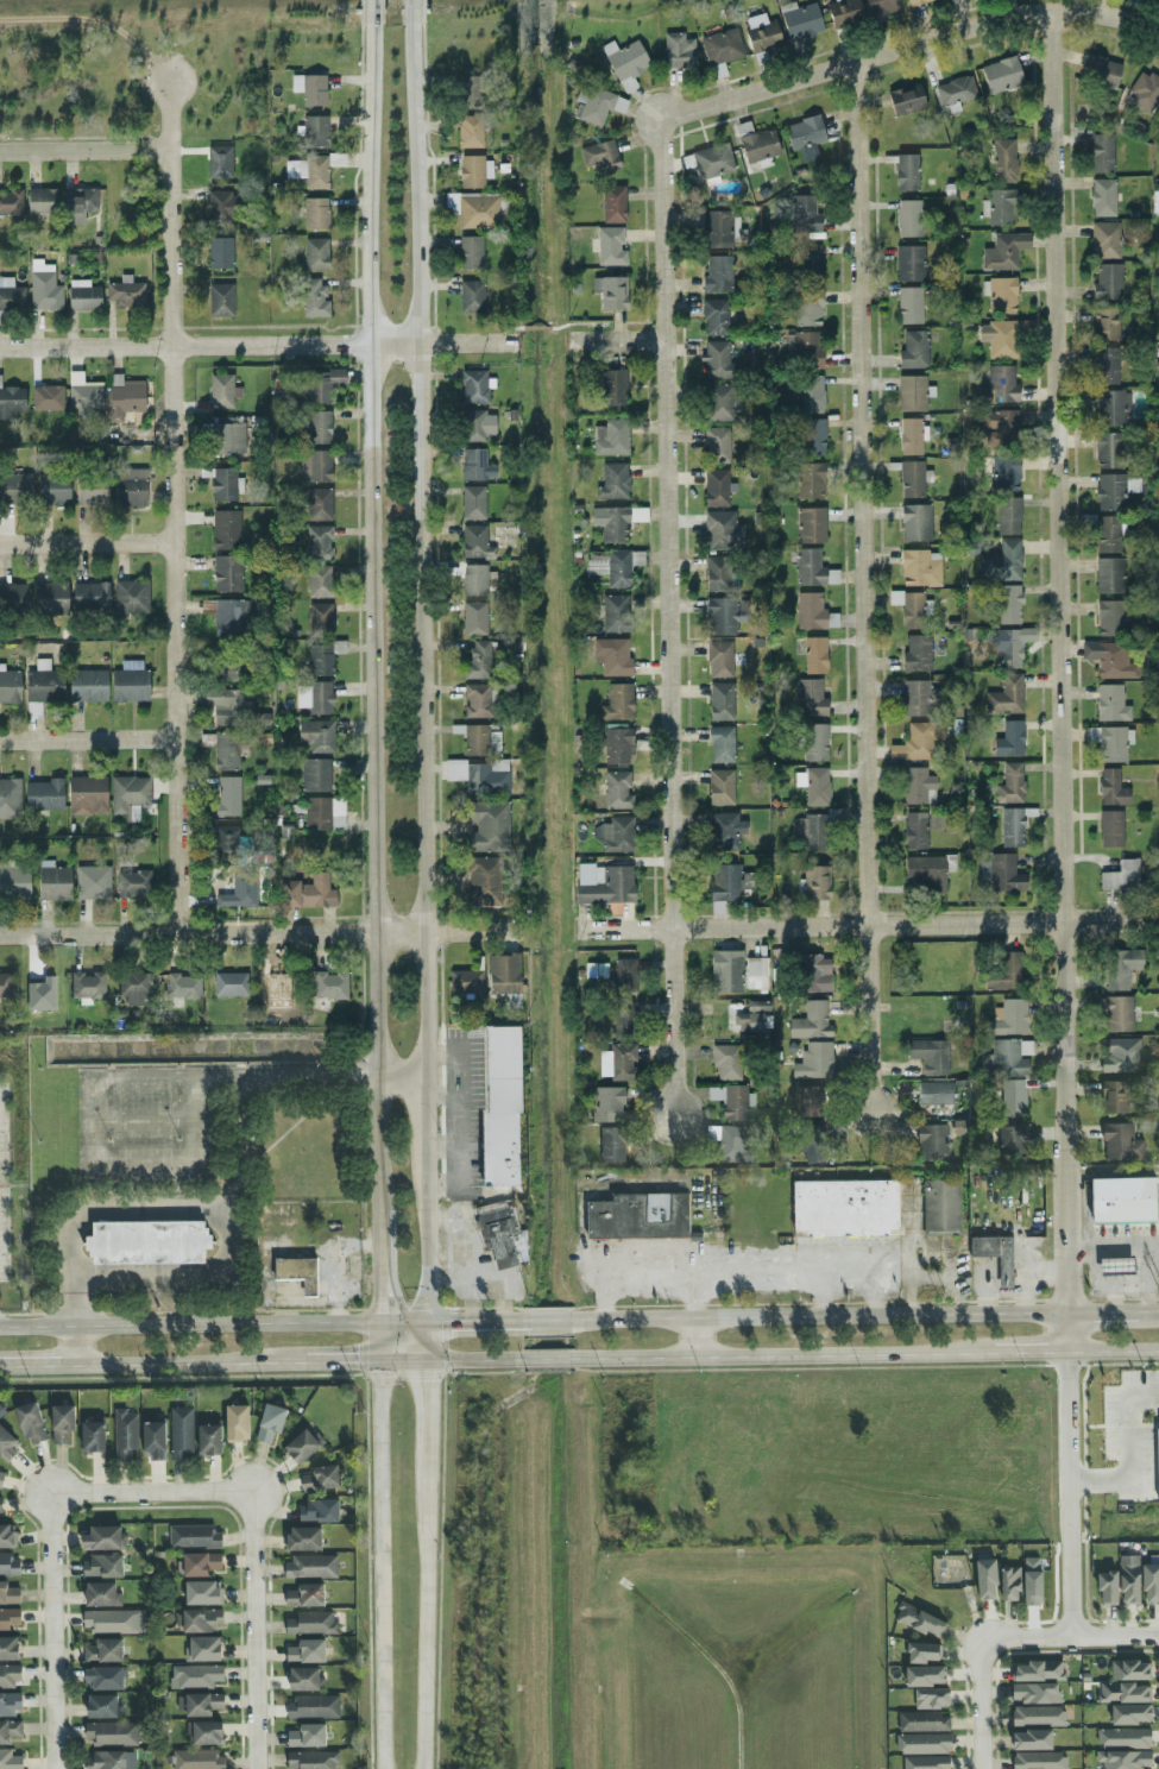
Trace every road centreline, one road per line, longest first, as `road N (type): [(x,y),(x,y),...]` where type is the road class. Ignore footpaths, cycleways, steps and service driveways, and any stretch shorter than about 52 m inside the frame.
road 1 (residential): [(1048,11),(1067,1317)]
road 2 (secondary): [(421,1079),(411,14)]
road 3 (secondary): [(370,20),(379,1074)]
road 4 (residential): [(850,65),(867,1113)]
road 5 (residential): [(666,120),(660,341),(672,1118)]
road 6 (residential): [(165,78),(182,934)]
road 7 (residential): [(1158,923),(582,927)]
road 8 (residential): [(1158,33),(1086,12),(1025,12),(666,120)]
road 9 (residential): [(510,928),(0,936)]
road 10 (residential): [(495,344),(0,349)]
road 11 (secondary): [(1067,1317),(580,1324)]
road 12 (secondary): [(581,1361),(995,1355)]
road 13 (residential): [(382,1365),(382,1768)]
road 14 (residential): [(1067,1317),(1067,1639)]
road 15 (secondary): [(380,1327),(70,1327)]
road 16 (secondary): [(422,1365),(421,1079)]
road 17 (residential): [(423,1768),(426,1485)]
road 18 (residential): [(251,1491),(258,1768)]
road 19 (residential): [(53,1768),(50,1494)]
road 20 (secondary): [(73,1366),(303,1365)]
road 21 (residential): [(50,1494),(251,1491)]
road 22 (residential): [(179,738),(0,740)]
road 23 (residential): [(981,1639),(1158,1639)]
road 24 (residential): [(176,541),(0,543)]
road 25 (secondary): [(379,1074),(379,1244)]
road 26 (residential): [(169,151),(0,153)]
road 27 (residential): [(981,1768),(981,1639)]
road 28 (residential): [(426,1485),(422,1365)]

